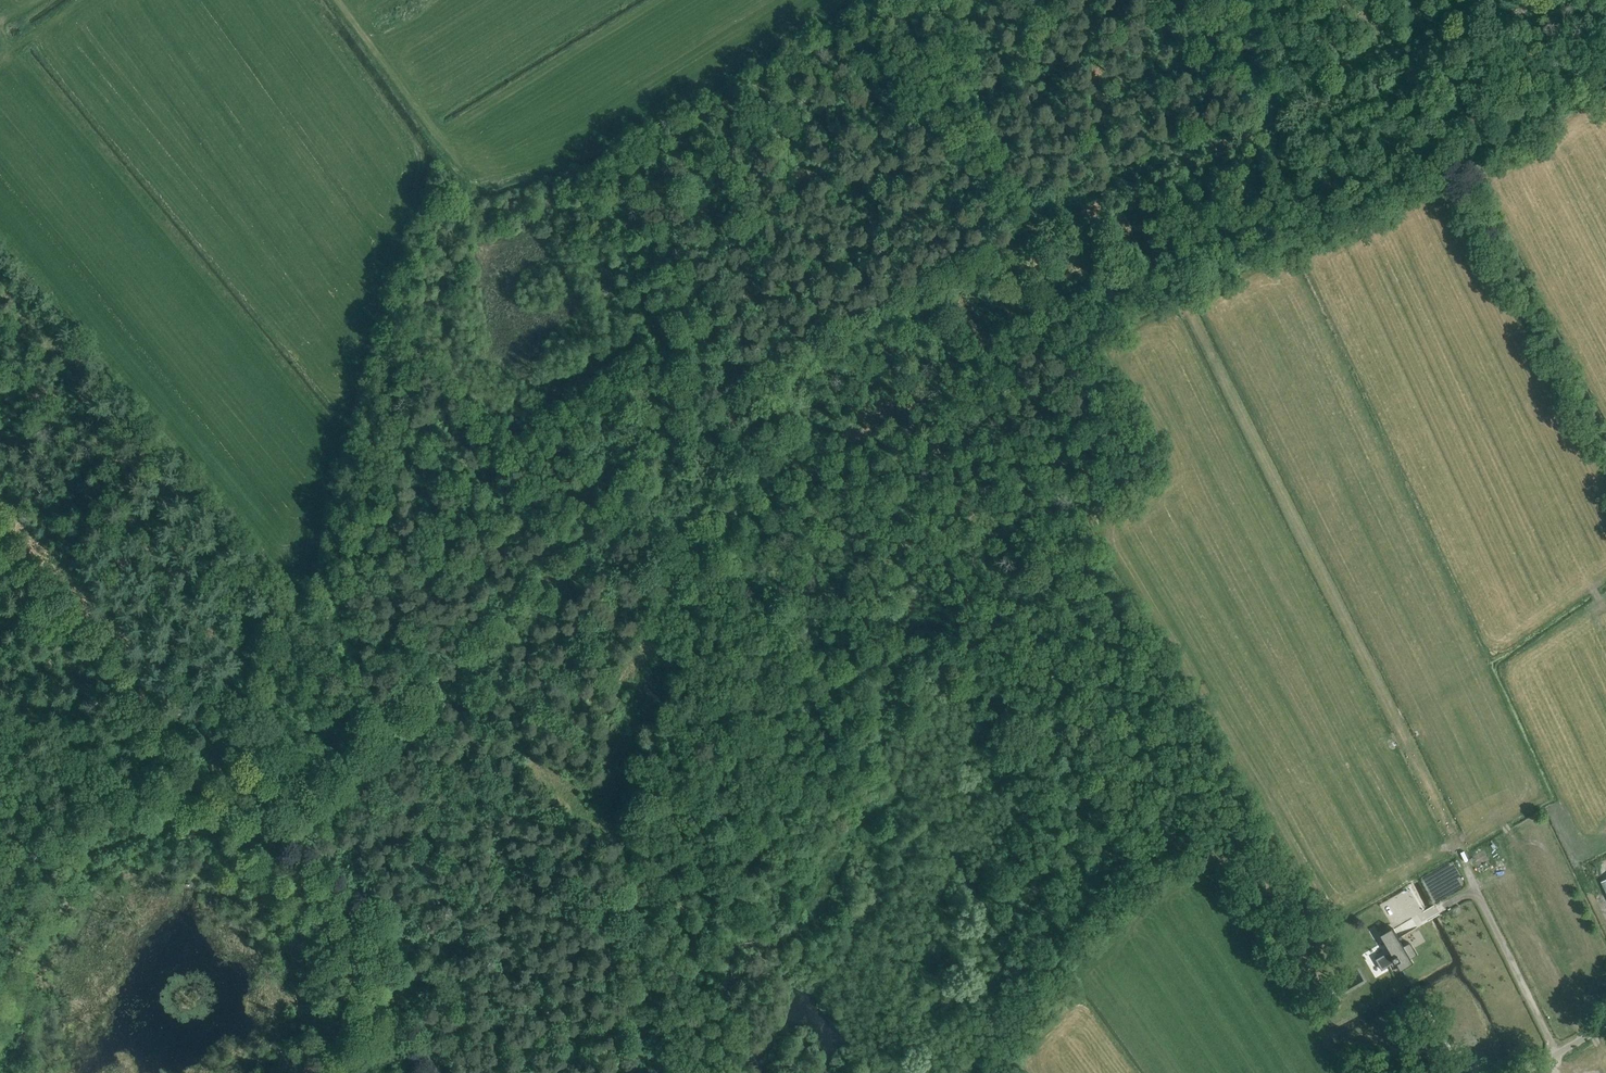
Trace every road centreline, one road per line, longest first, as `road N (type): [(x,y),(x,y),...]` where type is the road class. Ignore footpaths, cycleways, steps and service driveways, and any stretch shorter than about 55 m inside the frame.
road 1 (track): [(1274,123),(780,370),(269,841)]
road 2 (track): [(1605,444),(1410,64),(1539,0)]
road 3 (track): [(221,831),(199,781),(162,731),(0,539)]
road 4 (track): [(1410,64),(1274,123),(1224,0)]
road 5 (unclassified): [(279,846),(371,924),(418,1072)]

